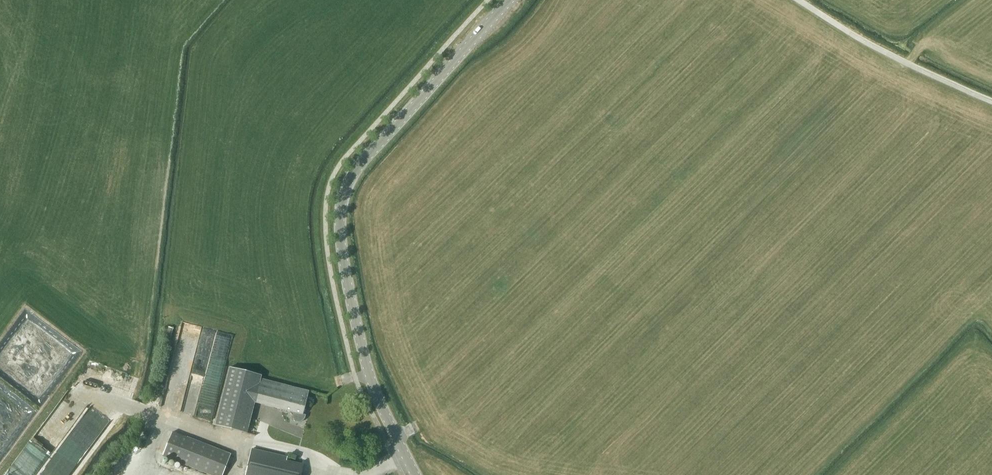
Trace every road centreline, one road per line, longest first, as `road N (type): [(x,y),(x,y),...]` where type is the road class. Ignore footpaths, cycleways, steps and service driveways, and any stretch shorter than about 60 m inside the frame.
road 1 (secondary): [(414,474),(370,377),(340,209),(353,173),(509,0)]
road 2 (track): [(795,0),(856,39),(991,103)]

